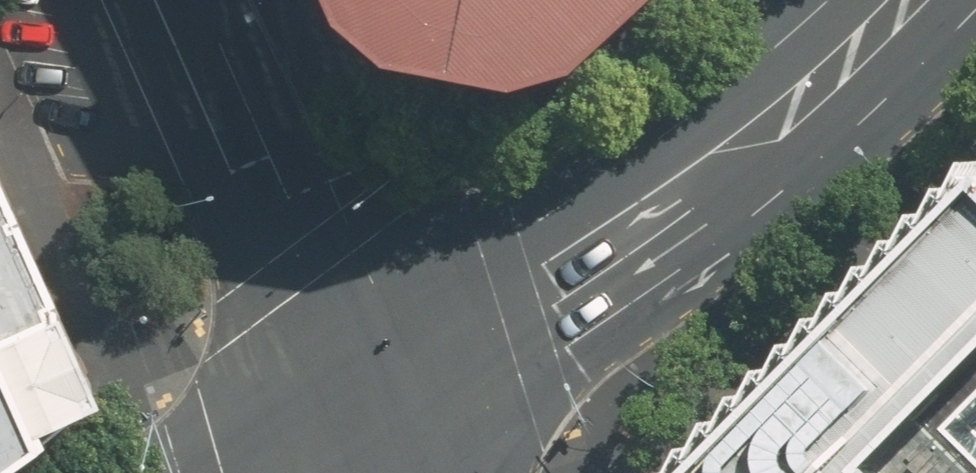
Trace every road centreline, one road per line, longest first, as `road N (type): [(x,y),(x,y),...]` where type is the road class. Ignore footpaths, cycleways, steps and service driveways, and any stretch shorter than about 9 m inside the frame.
road 1 (secondary): [(358,450),(628,255),(757,144)]
road 2 (residential): [(158,0),(358,450)]
road 3 (secondary): [(975,7),(865,88),(757,144)]
road 4 (secondary): [(757,144),(843,0)]

